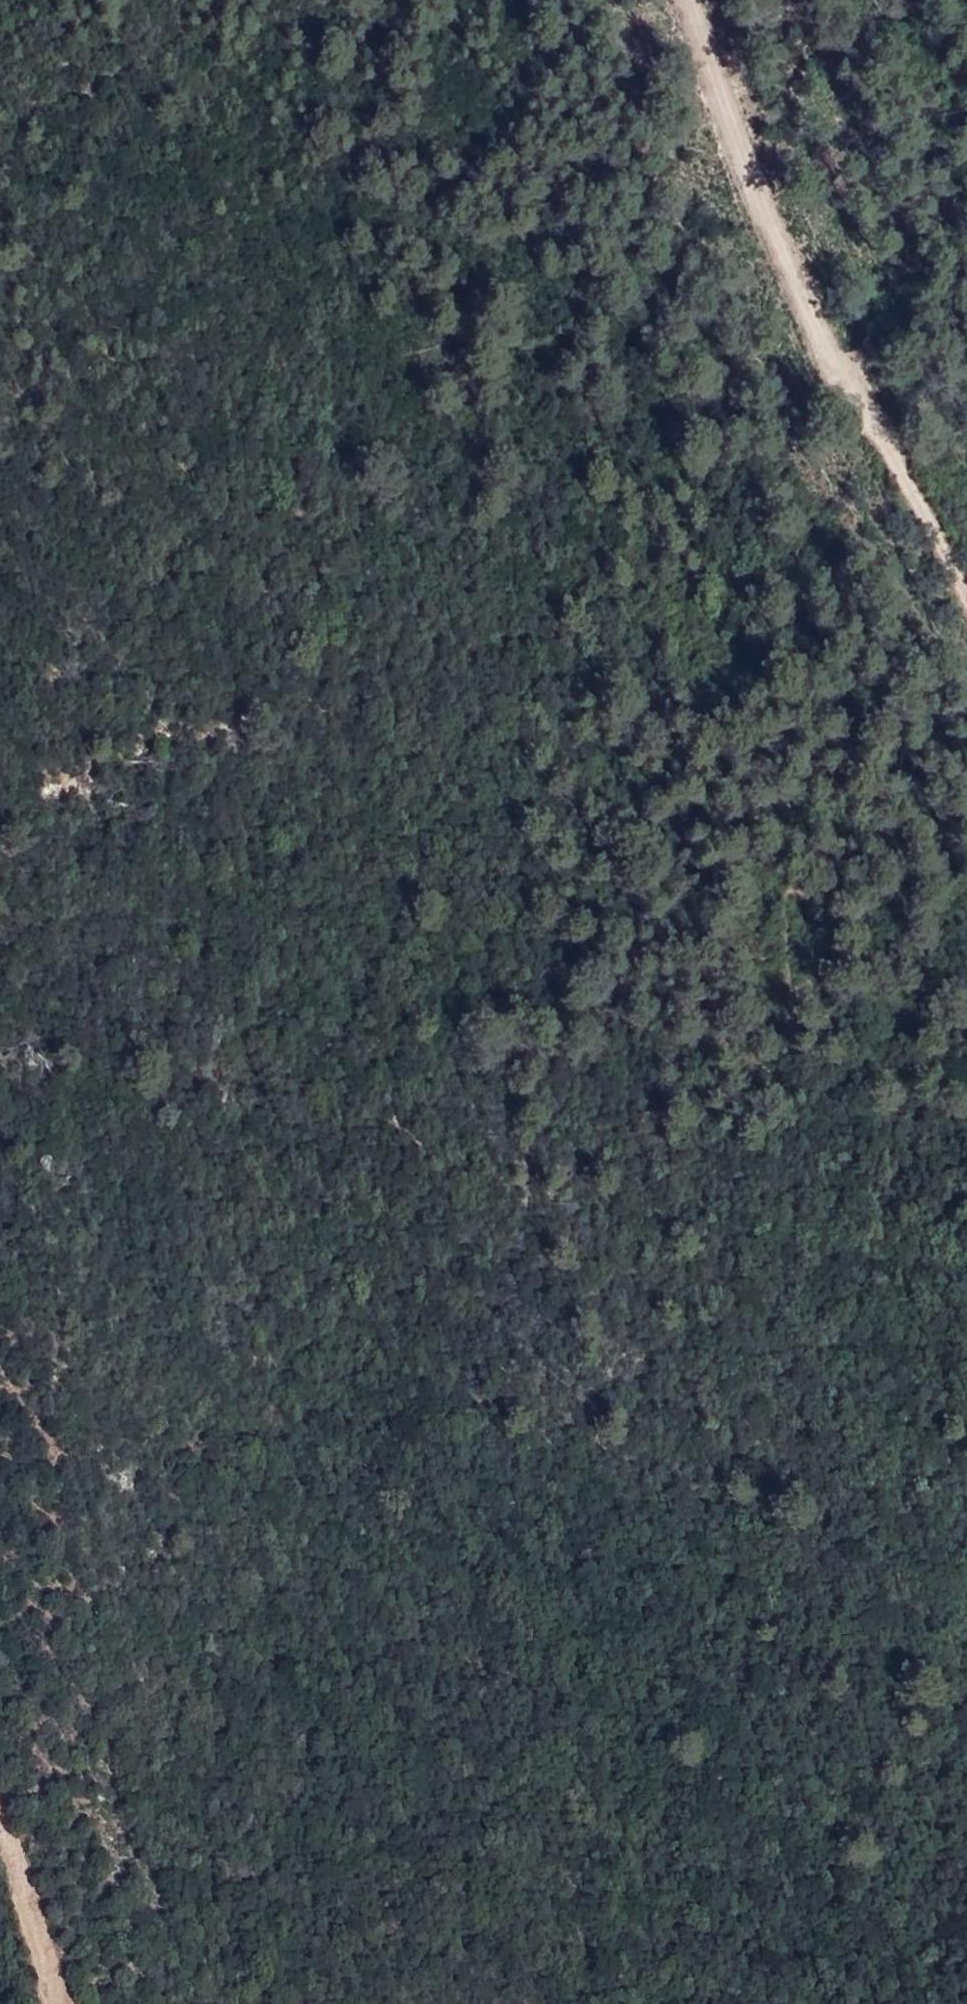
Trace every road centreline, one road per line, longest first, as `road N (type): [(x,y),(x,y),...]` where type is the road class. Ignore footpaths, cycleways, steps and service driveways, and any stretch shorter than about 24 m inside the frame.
road 1 (track): [(966,589),(807,344),(671,0)]
road 2 (track): [(60,2003),(0,1813)]

